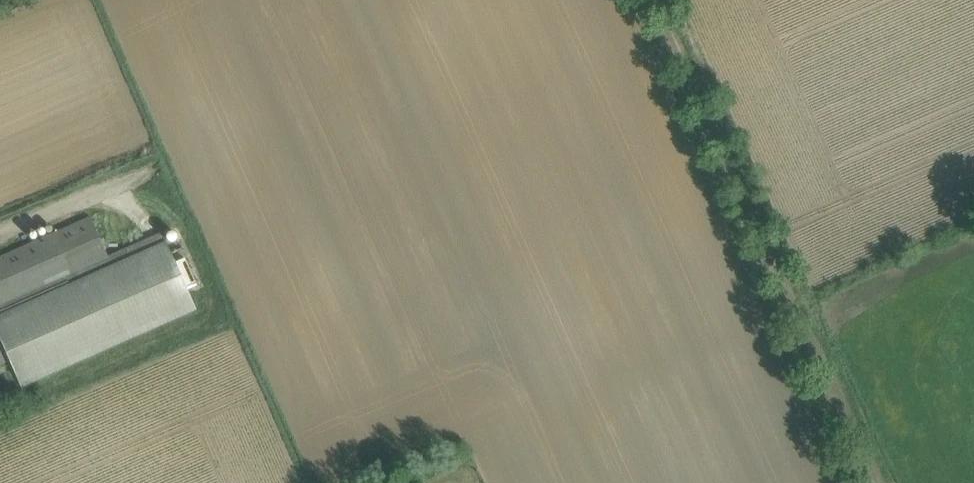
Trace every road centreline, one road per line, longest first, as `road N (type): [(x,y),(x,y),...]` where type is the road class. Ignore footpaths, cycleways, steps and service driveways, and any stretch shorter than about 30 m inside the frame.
road 1 (track): [(866,482),(643,0)]

